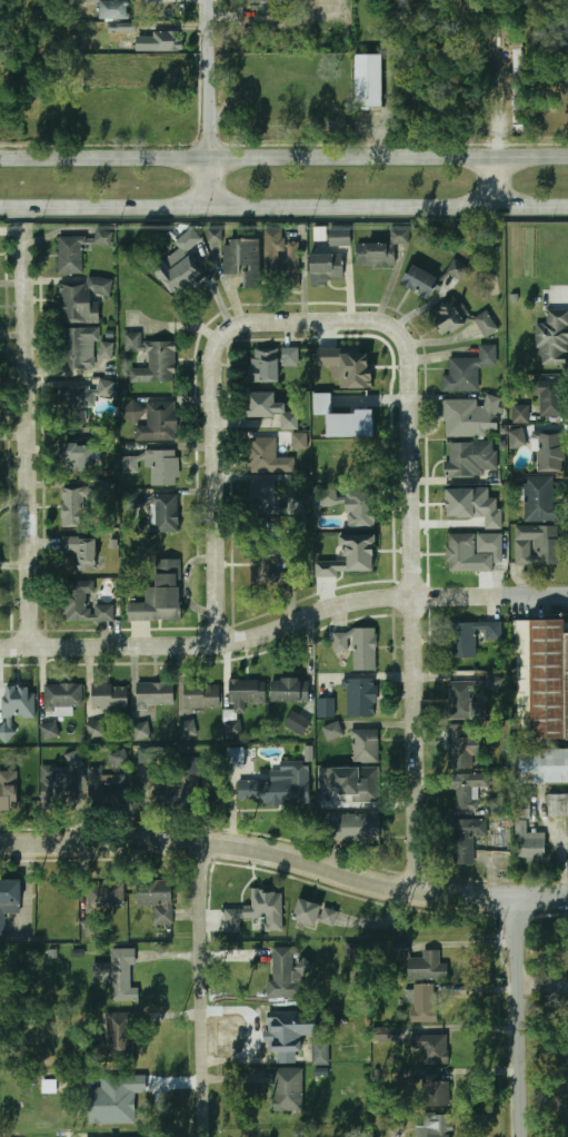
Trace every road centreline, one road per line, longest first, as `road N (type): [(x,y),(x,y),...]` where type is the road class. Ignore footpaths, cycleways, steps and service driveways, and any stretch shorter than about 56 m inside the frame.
road 1 (residential): [(567,595),(387,596),(219,644),(0,647)]
road 2 (secondary): [(567,155),(0,156)]
road 3 (secondary): [(0,207),(567,206)]
road 4 (residential): [(419,890),(412,364),(400,333)]
road 5 (residential): [(520,897),(419,890),(202,842),(0,845)]
road 6 (residential): [(219,644),(215,366),(226,336),(256,322),(370,322),(400,333)]
road 7 (residential): [(32,646),(24,229)]
road 8 (residential): [(208,1136),(202,842)]
road 9 (tertiary): [(525,1136),(520,897)]
road 10 (residential): [(203,207),(209,0)]

